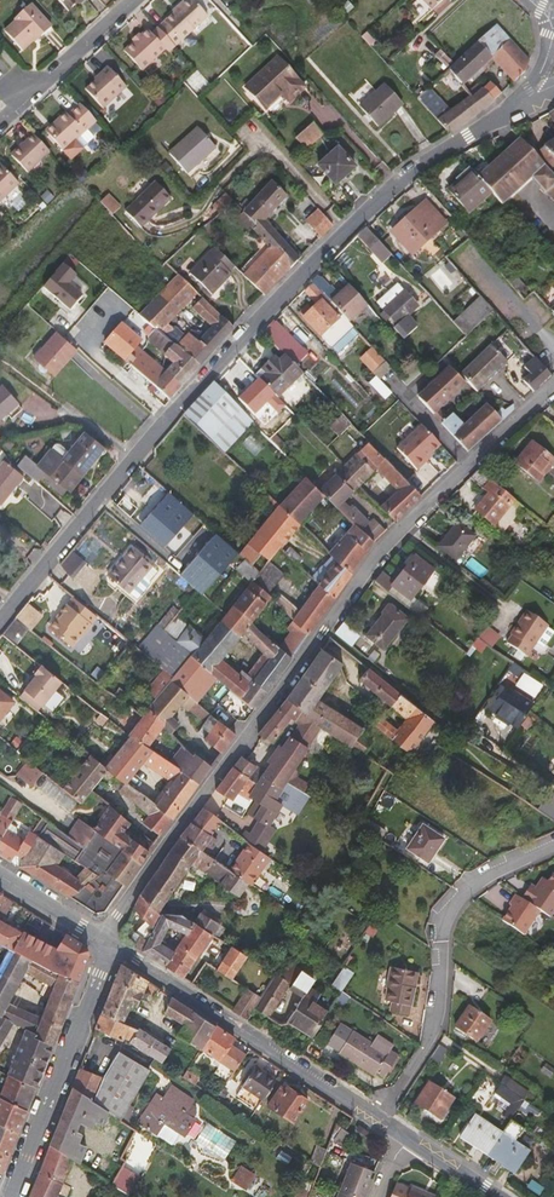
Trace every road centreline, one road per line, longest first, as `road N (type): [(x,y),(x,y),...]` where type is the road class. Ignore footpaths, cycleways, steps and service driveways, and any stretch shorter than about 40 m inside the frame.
road 1 (residential): [(110,944),(117,916),(153,861),(371,567),(553,392)]
road 2 (tertiary): [(519,105),(414,170),(267,313),(134,459)]
road 3 (residential): [(553,840),(492,869),(453,905),(426,1054),(381,1122)]
road 4 (tertiary): [(381,1122),(110,944)]
road 5 (tertiary): [(10,1196),(110,944)]
road 6 (tertiary): [(134,459),(0,624)]
road 7 (residential): [(0,121),(137,0)]
road 8 (residential): [(0,363),(134,459)]
road 9 (tertiary): [(110,944),(0,875)]

